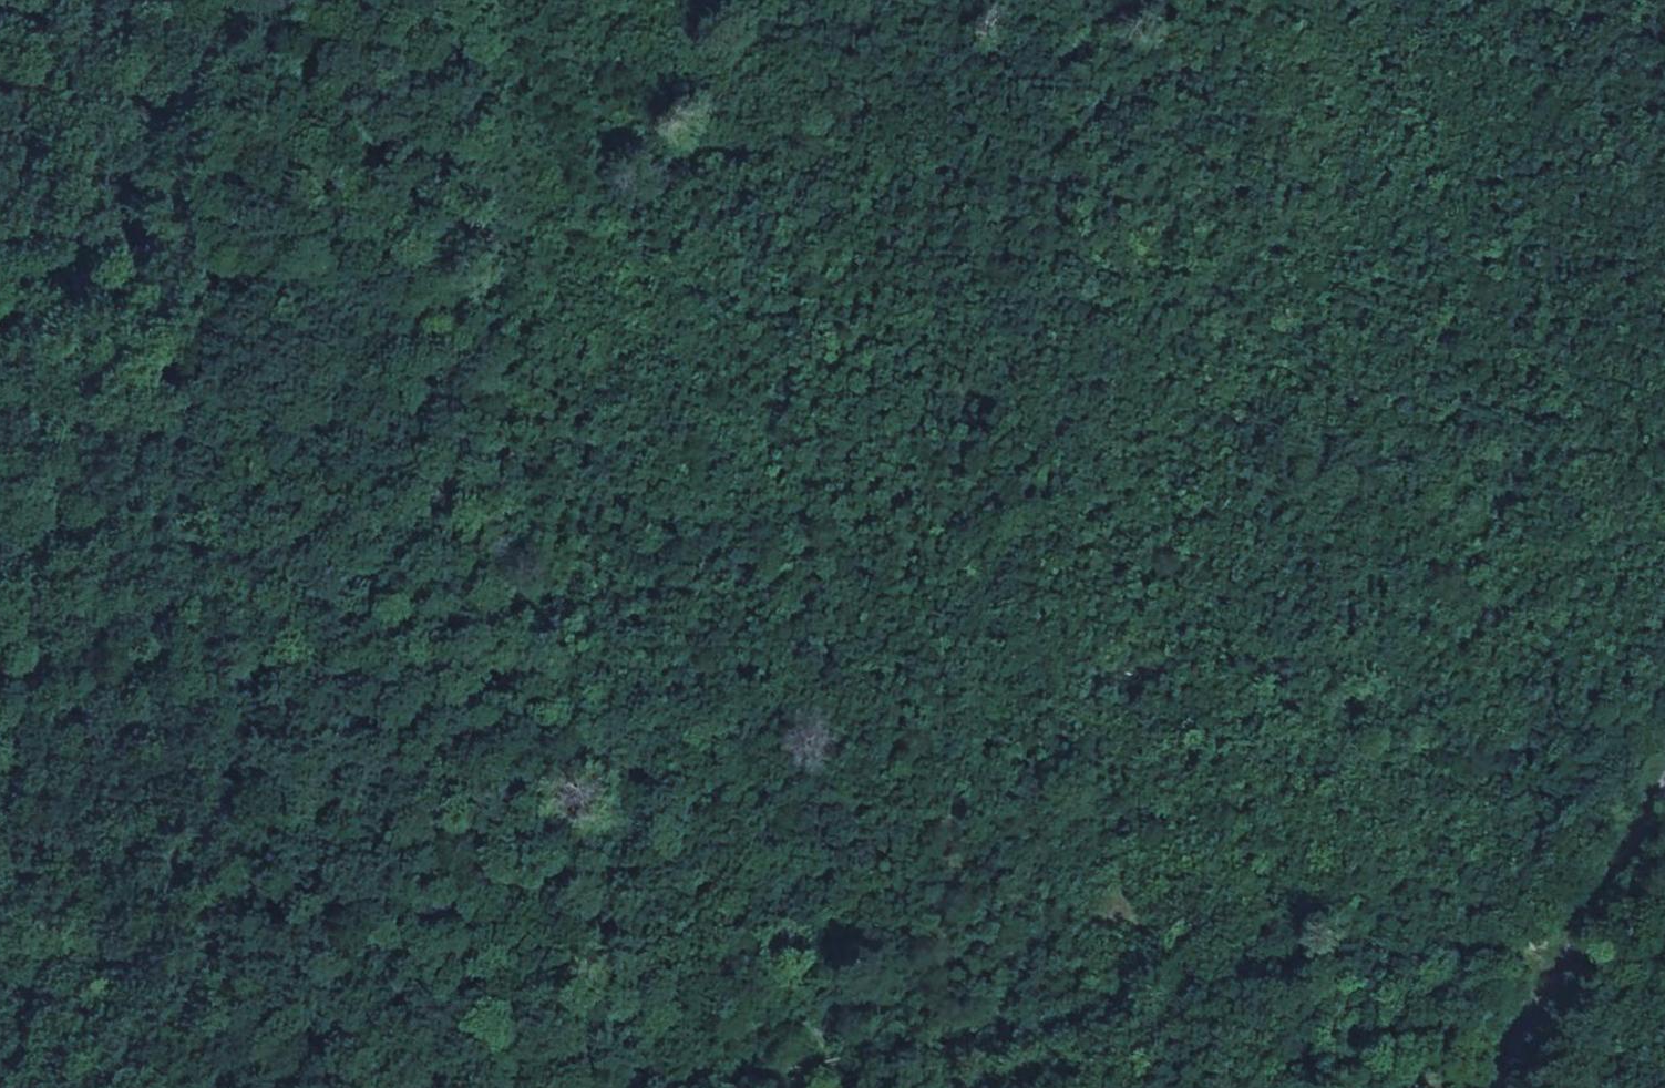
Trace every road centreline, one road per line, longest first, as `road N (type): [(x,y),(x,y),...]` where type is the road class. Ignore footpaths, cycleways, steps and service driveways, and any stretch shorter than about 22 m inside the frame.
road 1 (track): [(1572,948),(1664,775)]
road 2 (track): [(1497,1087),(1572,948)]

